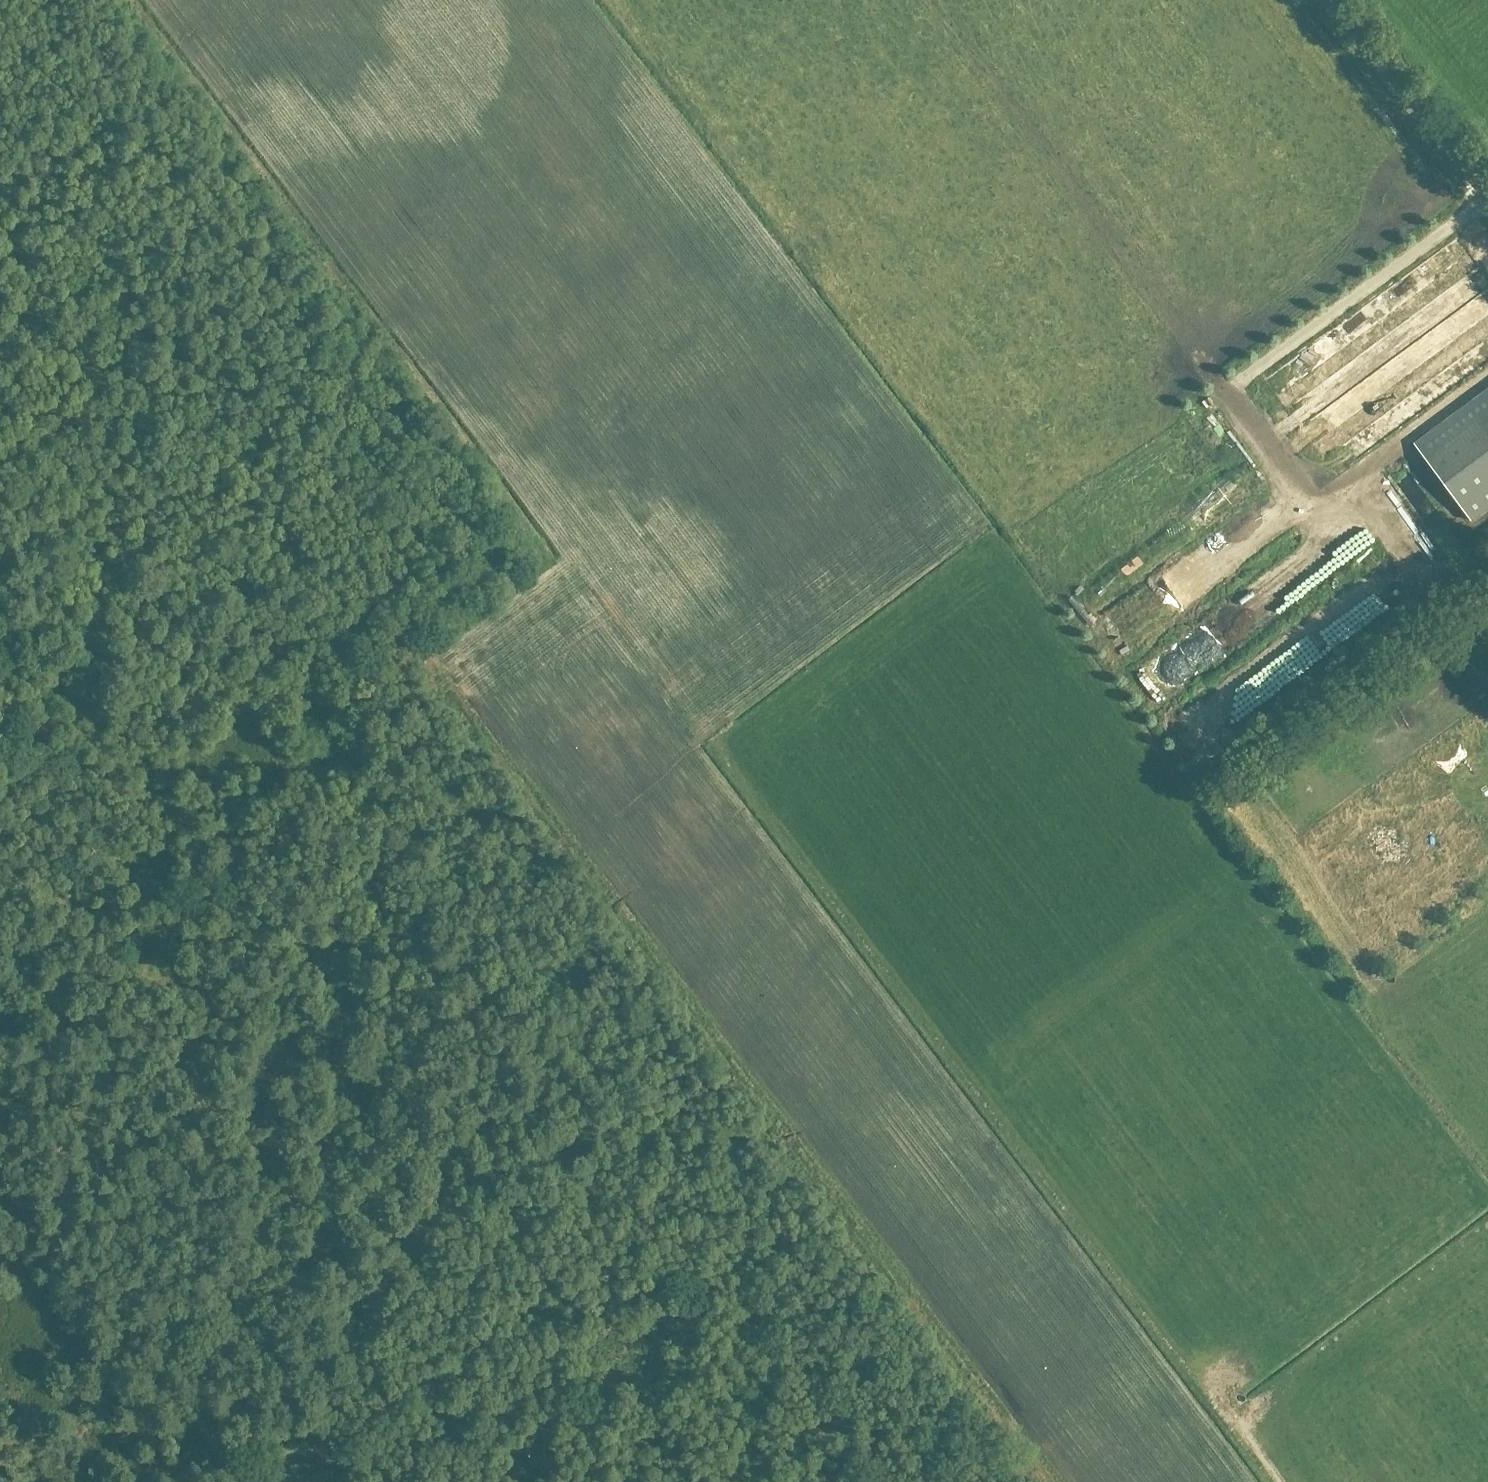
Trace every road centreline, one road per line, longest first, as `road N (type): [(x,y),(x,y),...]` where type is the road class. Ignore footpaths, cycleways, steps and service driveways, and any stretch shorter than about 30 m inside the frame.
road 1 (unclassified): [(1487,184),(1335,0)]

